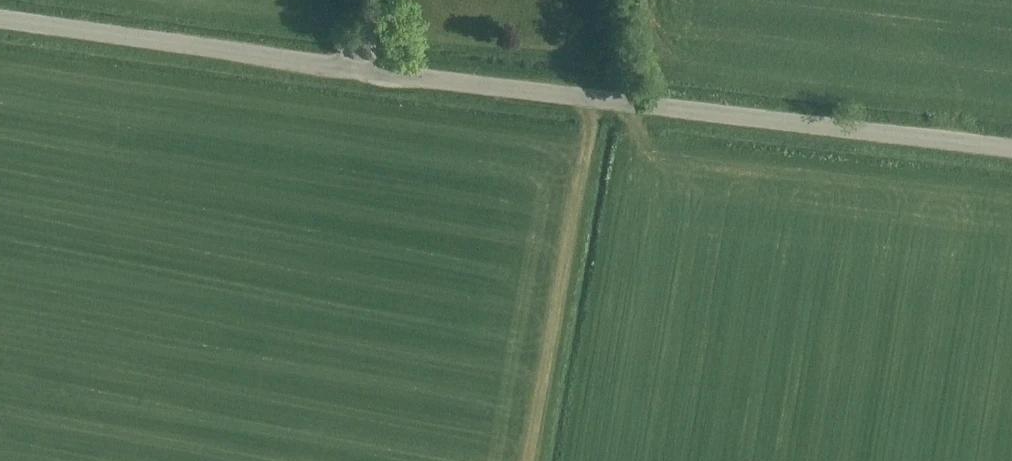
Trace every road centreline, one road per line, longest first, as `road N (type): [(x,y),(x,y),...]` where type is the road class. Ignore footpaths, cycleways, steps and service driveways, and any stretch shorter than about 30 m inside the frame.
road 1 (unclassified): [(1011,151),(0,18)]

